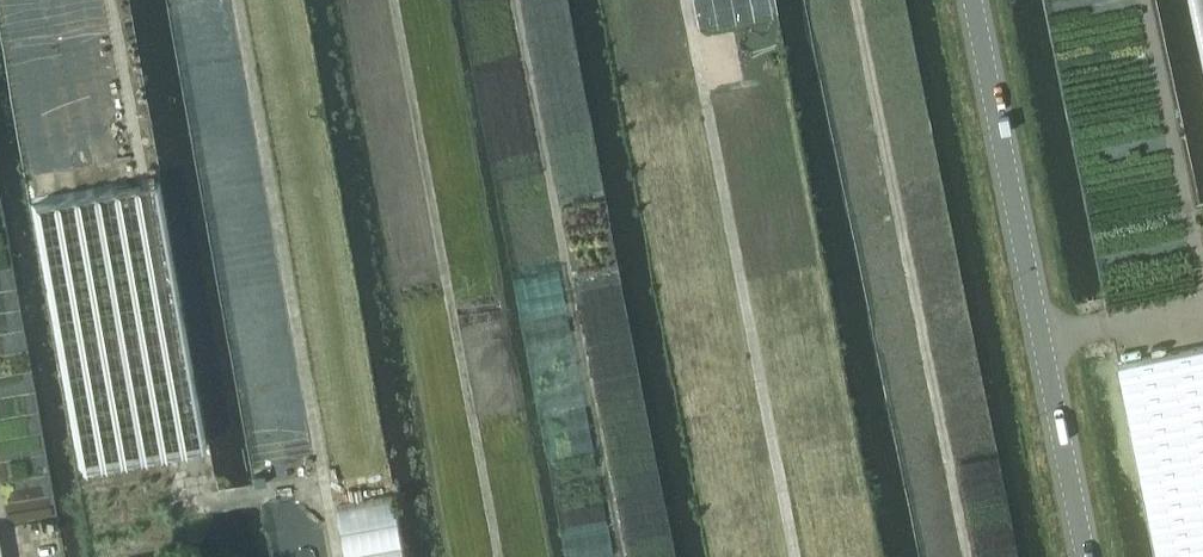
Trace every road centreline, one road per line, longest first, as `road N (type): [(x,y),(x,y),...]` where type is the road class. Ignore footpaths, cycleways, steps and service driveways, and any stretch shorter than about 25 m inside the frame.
road 1 (unclassified): [(1086,556),(973,0)]
road 2 (track): [(1202,275),(1144,0)]
road 3 (track): [(1042,342),(1202,311)]

